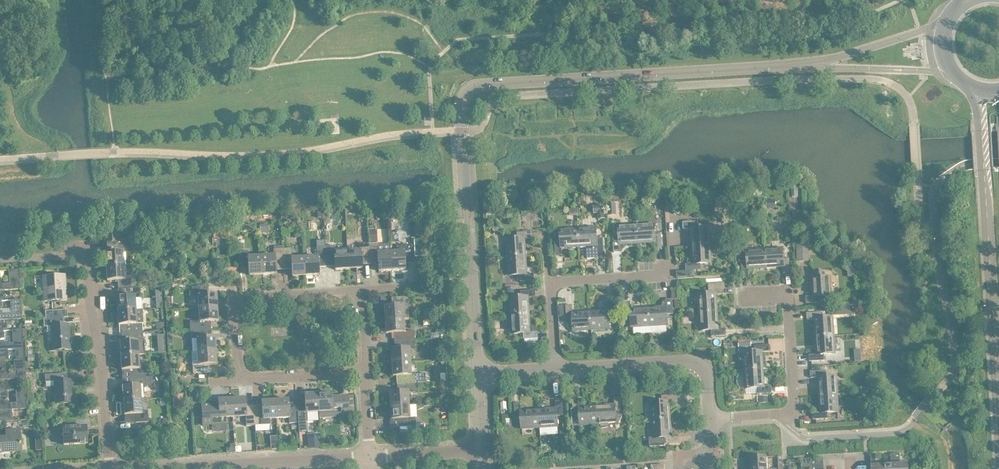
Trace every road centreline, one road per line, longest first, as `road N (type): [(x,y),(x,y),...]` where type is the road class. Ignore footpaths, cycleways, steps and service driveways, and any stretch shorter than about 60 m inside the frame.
road 1 (tertiary): [(477,372),(462,95),(480,86),(797,67)]
road 2 (secondary): [(973,87),(998,439)]
road 3 (residential): [(711,418),(795,407),(788,301),(737,297)]
road 4 (residential): [(109,468),(90,249)]
road 5 (unclassified): [(711,418),(708,366),(557,368)]
road 6 (unclassified): [(181,468),(370,457)]
road 7 (tertiary): [(797,67),(952,71)]
road 8 (tertiary): [(945,26),(797,67)]
road 9 (unclassified): [(360,290),(235,298)]
road 10 (residential): [(240,380),(365,373)]

